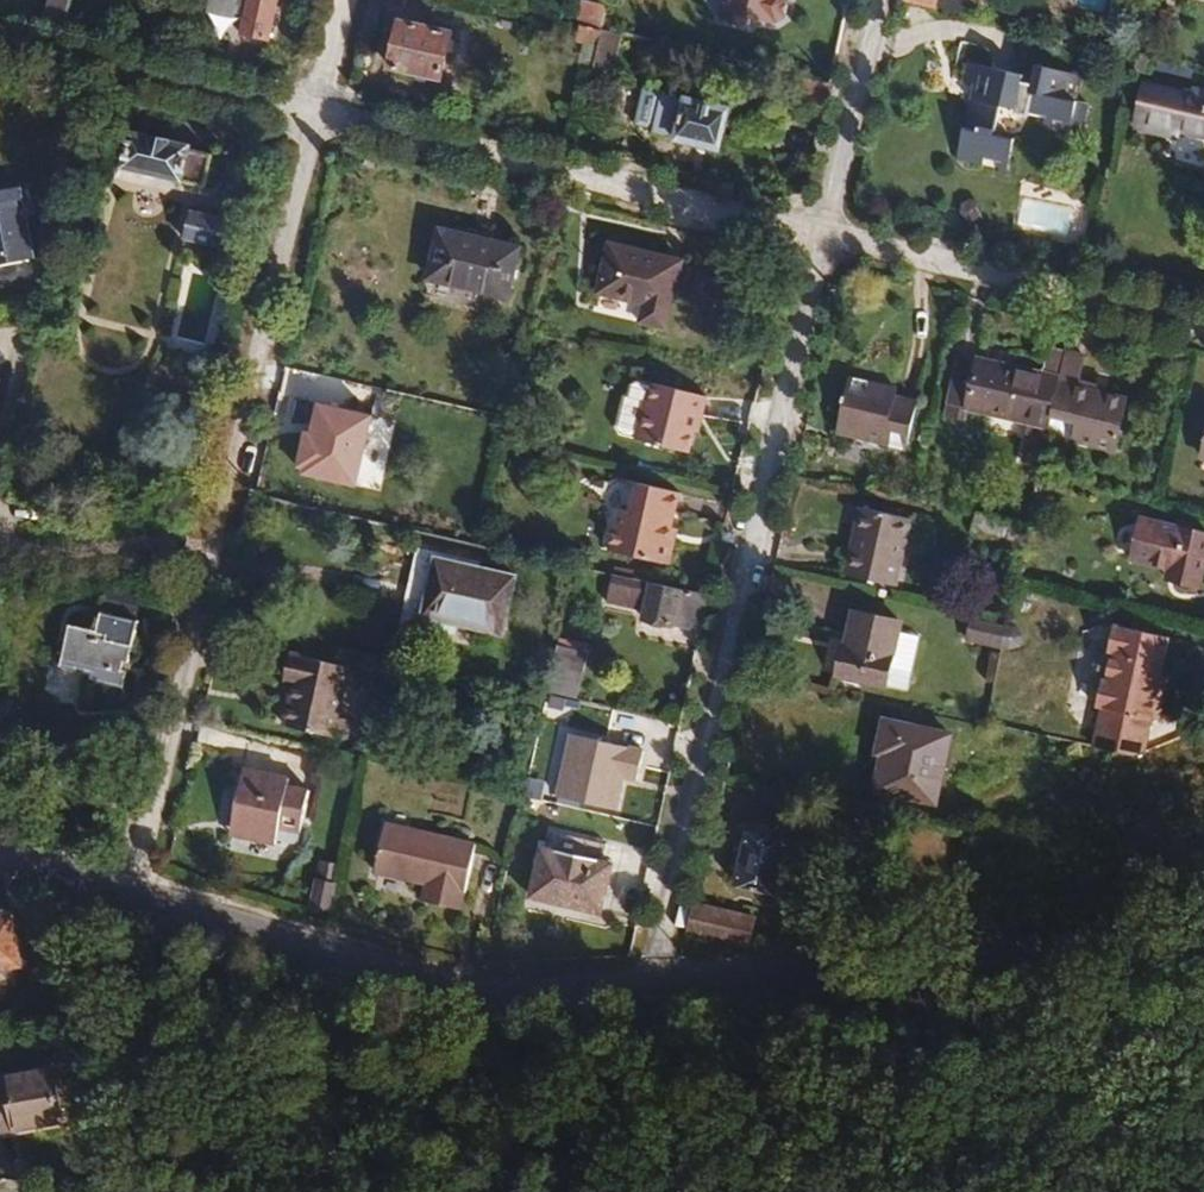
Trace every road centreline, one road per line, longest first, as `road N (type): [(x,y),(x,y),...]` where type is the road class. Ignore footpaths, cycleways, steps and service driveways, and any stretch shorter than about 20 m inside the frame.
road 1 (residential): [(321,127),(146,886)]
road 2 (residential): [(825,229),(658,987)]
road 3 (residential): [(658,987),(1203,978)]
road 4 (residential): [(146,886),(450,987),(658,987)]
road 5 (residential): [(321,127),(825,229)]
road 6 (residential): [(825,229),(1203,324)]
road 7 (track): [(498,1010),(841,1191)]
road 8 (residential): [(0,45),(321,127)]
road 9 (residential): [(876,0),(825,229)]
road 10 (residential): [(0,839),(146,886)]
road 11 (residential): [(349,0),(321,127)]

